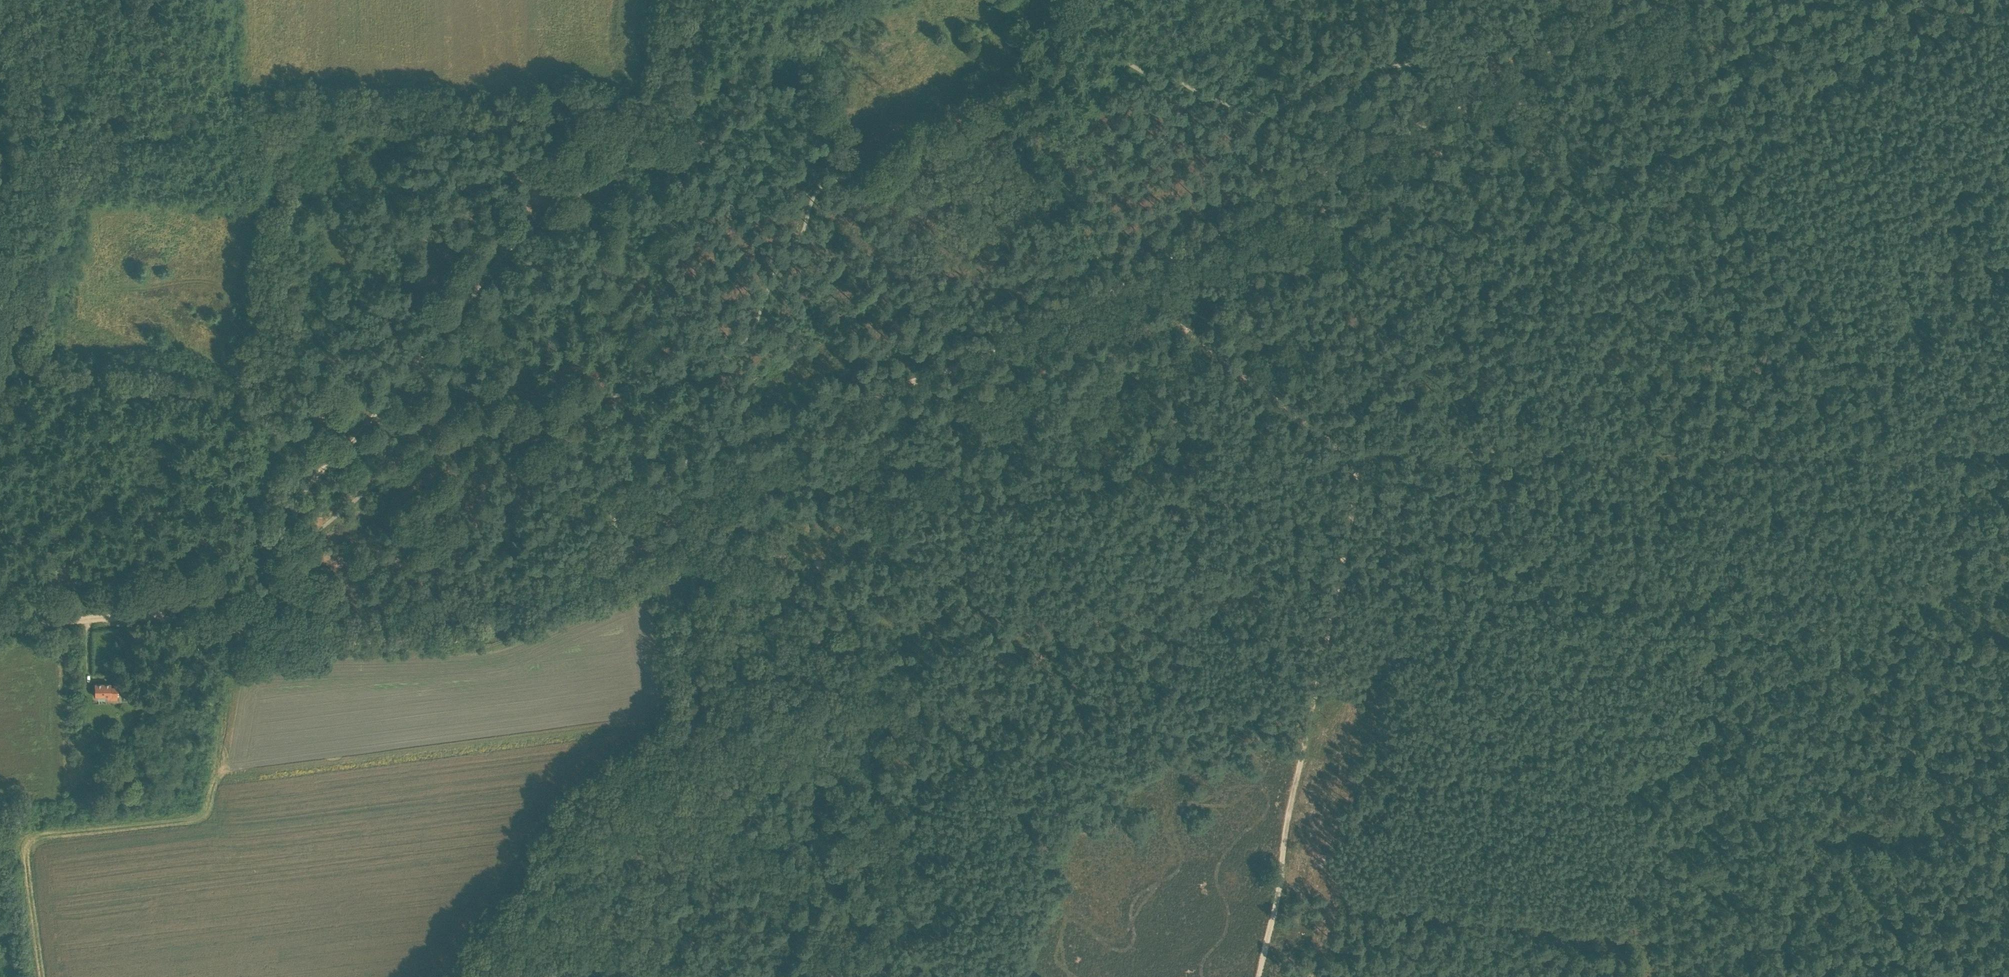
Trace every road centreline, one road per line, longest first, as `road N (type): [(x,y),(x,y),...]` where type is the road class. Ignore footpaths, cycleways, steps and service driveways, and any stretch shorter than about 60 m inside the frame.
road 1 (track): [(0,628),(112,617),(353,640),(497,631),(535,581),(597,526),(702,452),(997,349),(1133,282)]
road 2 (track): [(244,632),(268,557),(303,493),(494,262),(690,105),(711,0)]
road 3 (track): [(1358,459),(2008,447)]
road 4 (track): [(1133,282),(1667,0)]
road 5 (track): [(1792,976),(1783,947),(1278,889)]
road 6 (track): [(1261,976),(1358,459)]
road 7 (track): [(1237,375),(1358,459)]
road 8 (track): [(1133,282),(1237,375)]

